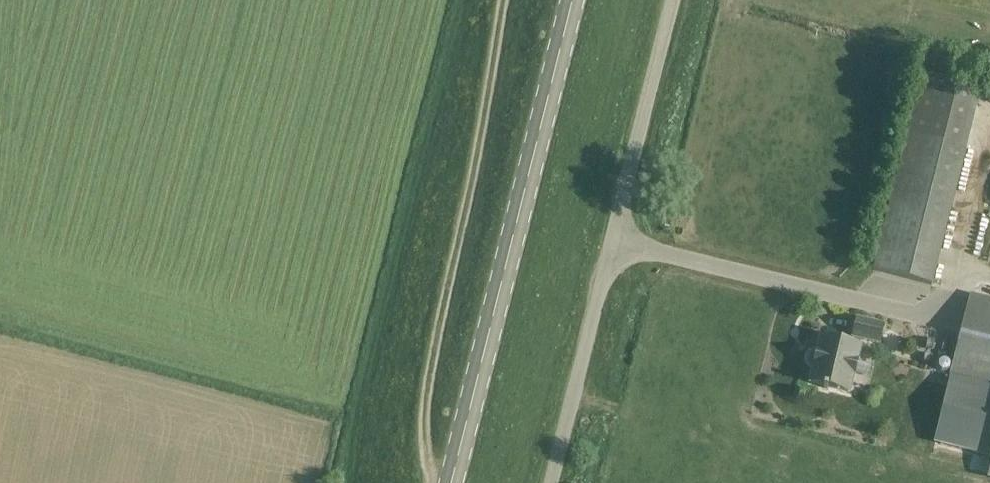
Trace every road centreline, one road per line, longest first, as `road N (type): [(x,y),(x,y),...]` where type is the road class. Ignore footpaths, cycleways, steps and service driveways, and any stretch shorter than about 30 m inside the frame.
road 1 (unclassified): [(550,482),(671,0)]
road 2 (secondary): [(450,482),(570,0)]
road 3 (track): [(500,0),(427,407),(435,482)]

